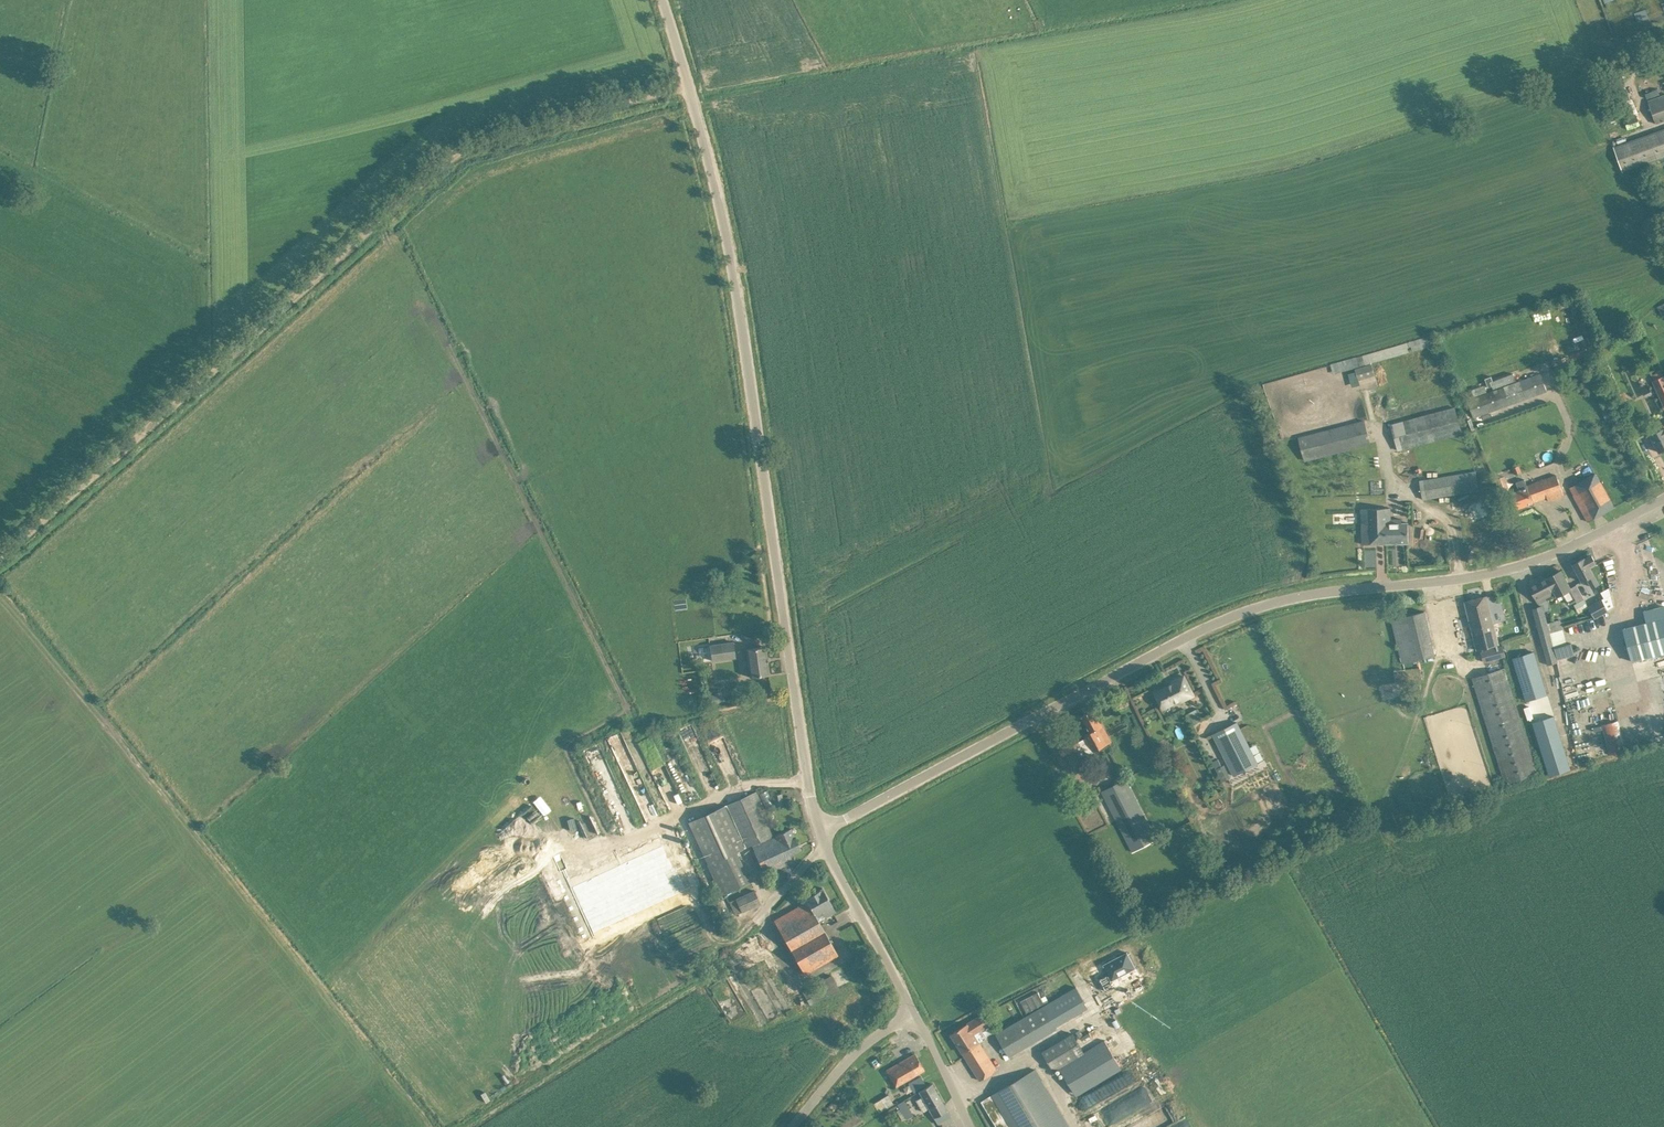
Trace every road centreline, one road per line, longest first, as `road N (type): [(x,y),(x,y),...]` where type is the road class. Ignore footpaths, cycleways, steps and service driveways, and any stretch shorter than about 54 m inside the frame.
road 1 (unclassified): [(820,830),(1234,616),(1307,594),(1512,568),(1663,498)]
road 2 (track): [(689,85),(487,140),(451,159),(0,556)]
road 3 (unclassified): [(820,830),(727,241),(661,0)]
road 4 (track): [(430,1126),(0,596)]
road 5 (track): [(702,983),(470,1126)]
road 6 (unclassified): [(915,1014),(820,830)]
road 7 (unclassified): [(793,1126),(860,1049),(915,1014)]
road 8 (unclassified): [(971,1126),(915,1014)]

